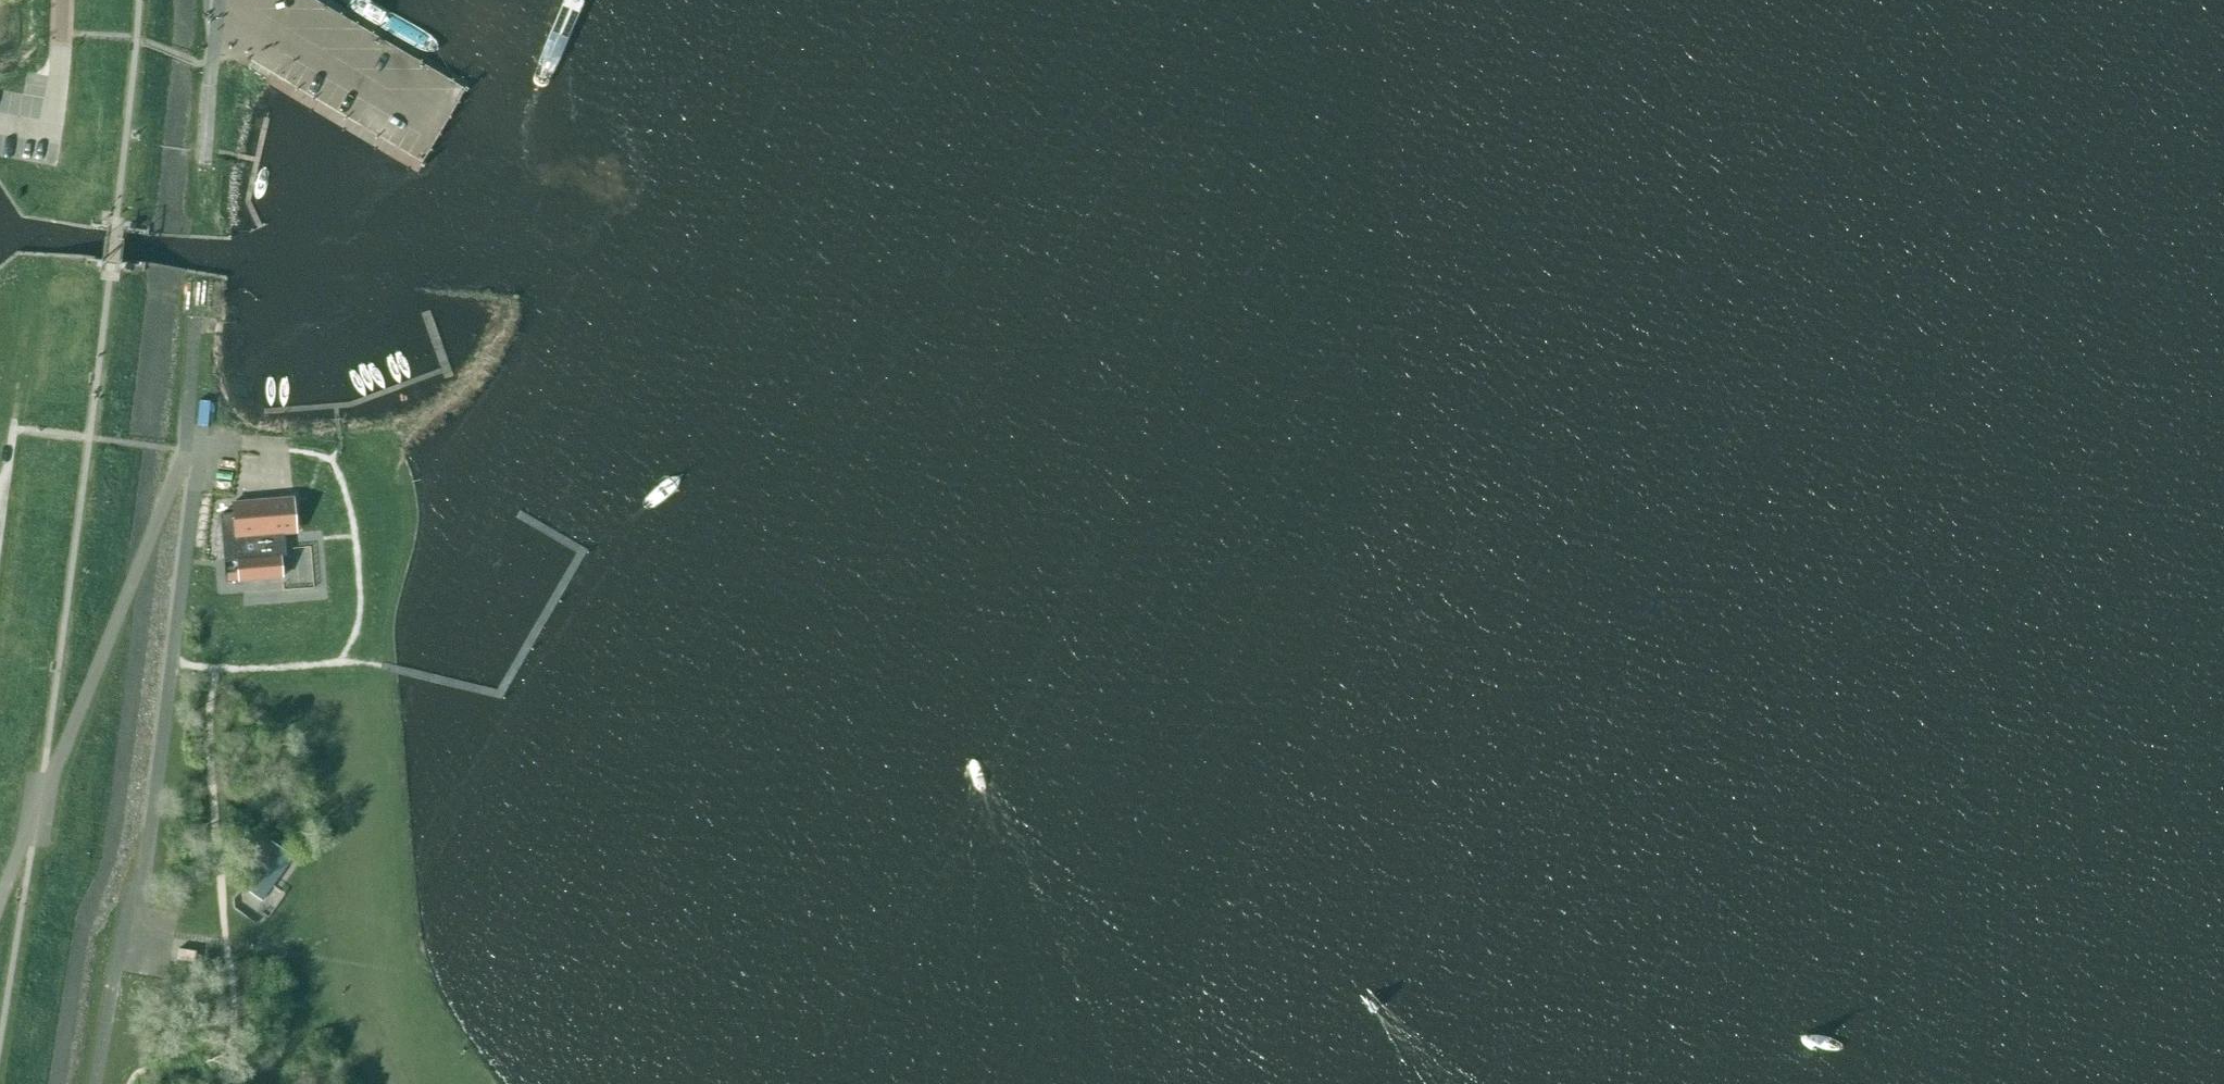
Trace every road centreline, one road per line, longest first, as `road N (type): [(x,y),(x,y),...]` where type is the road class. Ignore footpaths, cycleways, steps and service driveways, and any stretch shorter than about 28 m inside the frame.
road 1 (unclassified): [(206,150),(220,0)]

